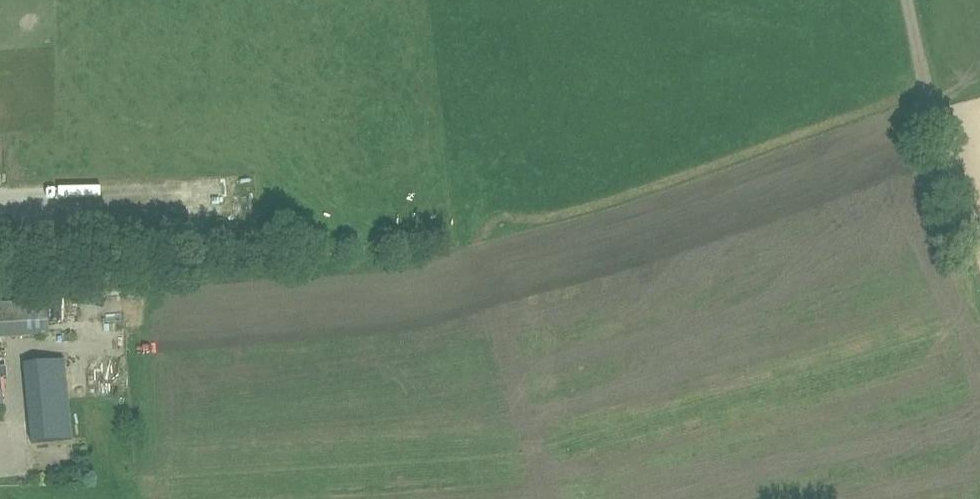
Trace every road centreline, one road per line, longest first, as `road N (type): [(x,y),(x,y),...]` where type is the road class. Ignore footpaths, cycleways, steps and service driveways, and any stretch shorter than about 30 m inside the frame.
road 1 (unclassified): [(979,252),(909,0)]

